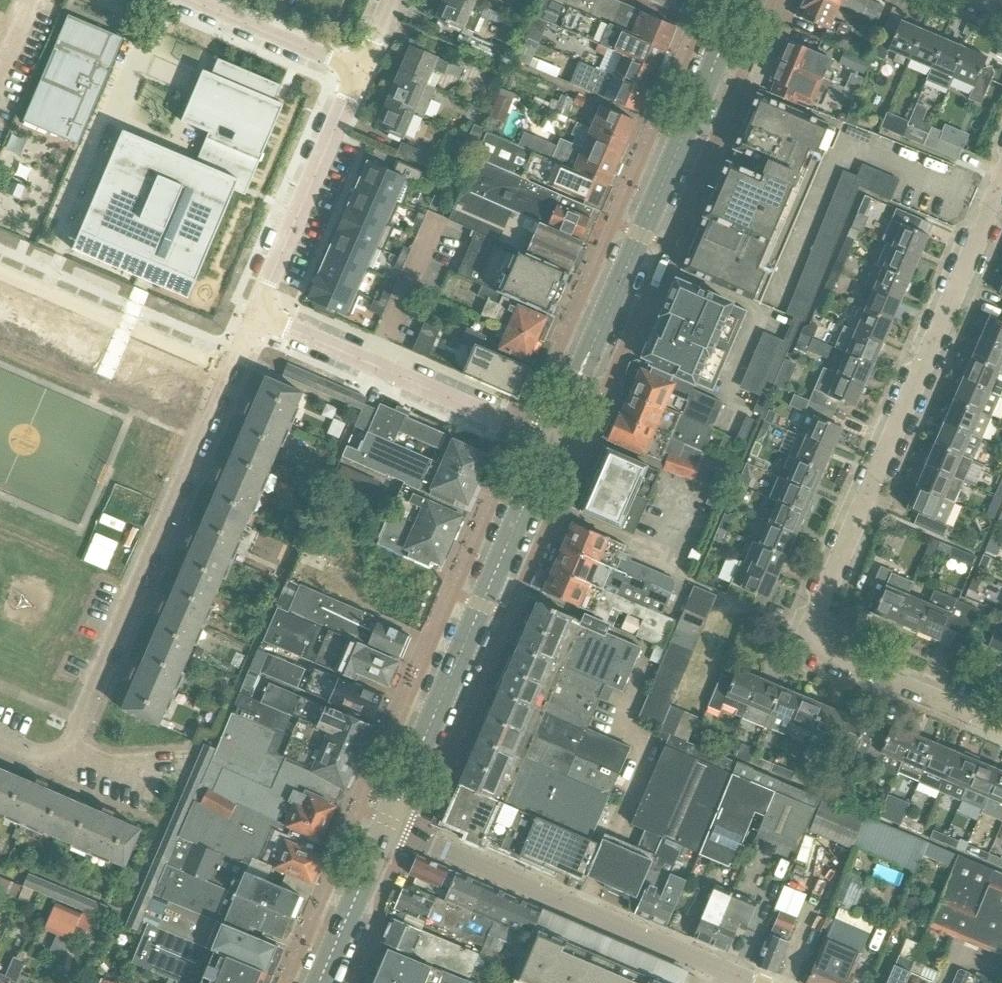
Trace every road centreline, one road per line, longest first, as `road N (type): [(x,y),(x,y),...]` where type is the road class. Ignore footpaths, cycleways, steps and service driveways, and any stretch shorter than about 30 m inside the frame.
road 1 (residential): [(1001,730),(823,650),(814,631),(1001,186)]
road 2 (residential): [(550,442),(742,0)]
road 3 (residential): [(71,745),(255,314)]
road 4 (residential): [(387,825),(550,442)]
road 5 (residential): [(387,825),(756,982)]
road 6 (residential): [(550,442),(255,314)]
road 7 (residential): [(255,314),(360,71)]
road 8 (residential): [(195,0),(360,71)]
road 9 (residential): [(320,982),(387,825)]

